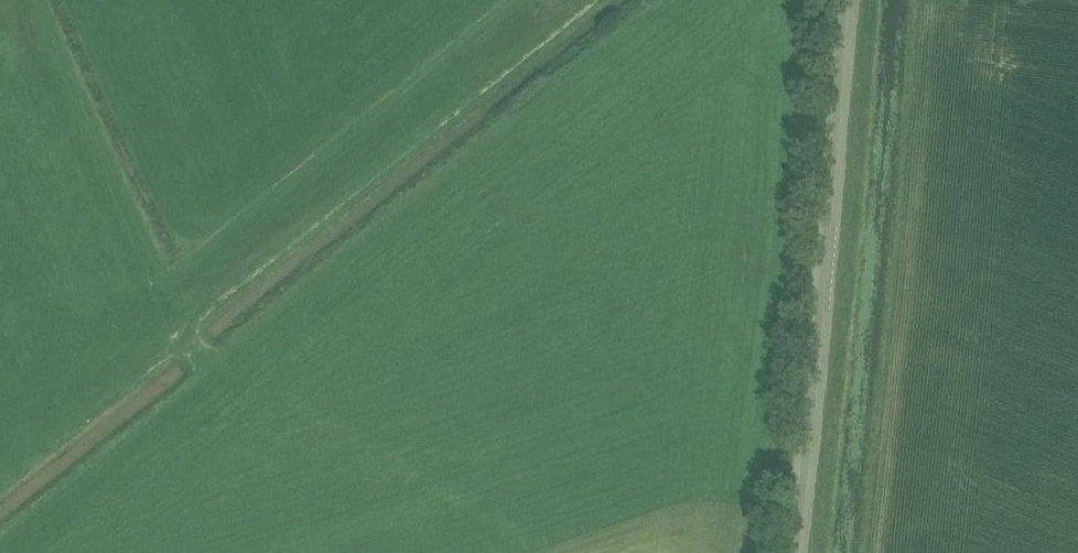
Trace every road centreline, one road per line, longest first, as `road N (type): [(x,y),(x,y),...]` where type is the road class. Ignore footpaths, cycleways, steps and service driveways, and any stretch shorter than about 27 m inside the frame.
road 1 (tertiary): [(799,552),(845,0)]

